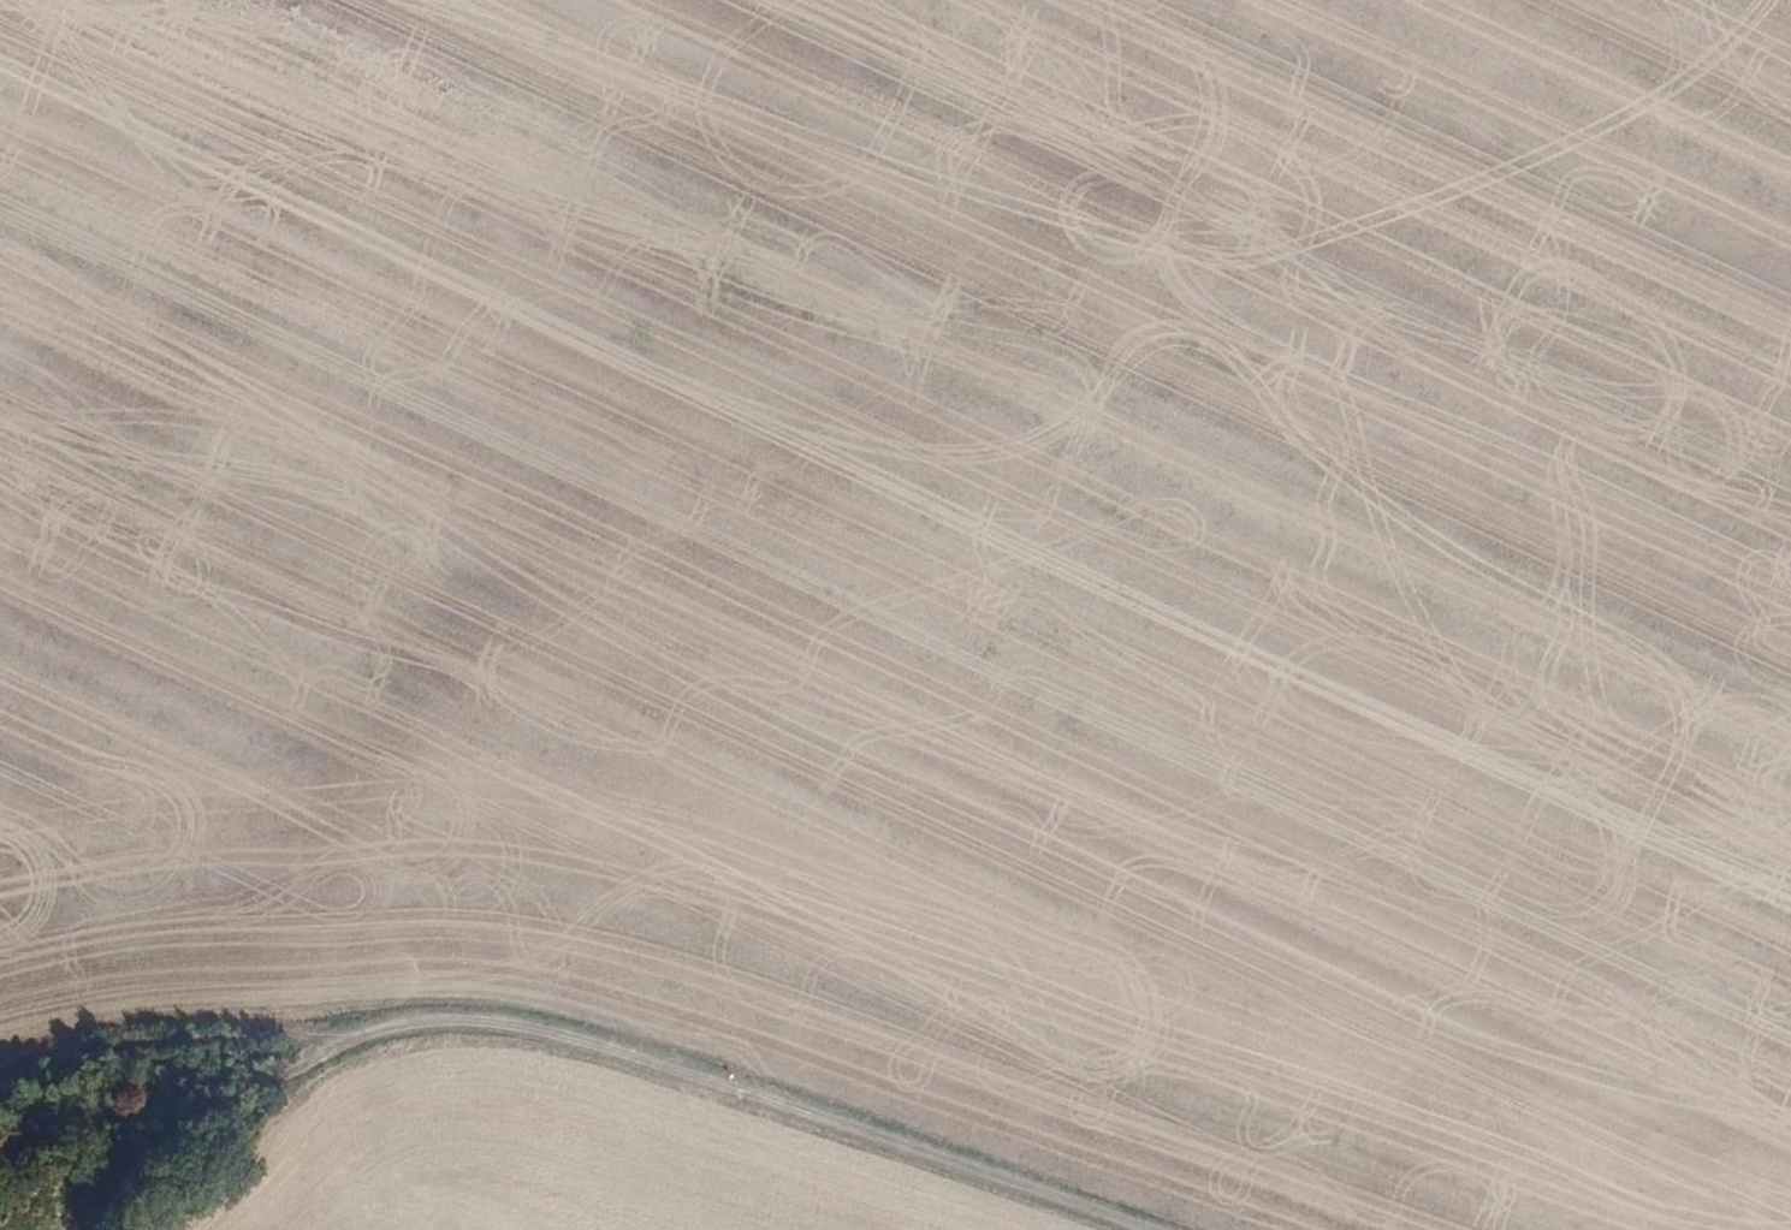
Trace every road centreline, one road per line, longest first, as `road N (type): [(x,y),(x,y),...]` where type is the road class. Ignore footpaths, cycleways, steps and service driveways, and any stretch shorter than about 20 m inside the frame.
road 1 (track): [(70,1229),(169,1123),(413,1009),(508,1016),(1132,1229)]
road 2 (track): [(0,1086),(204,1033),(413,1009)]

